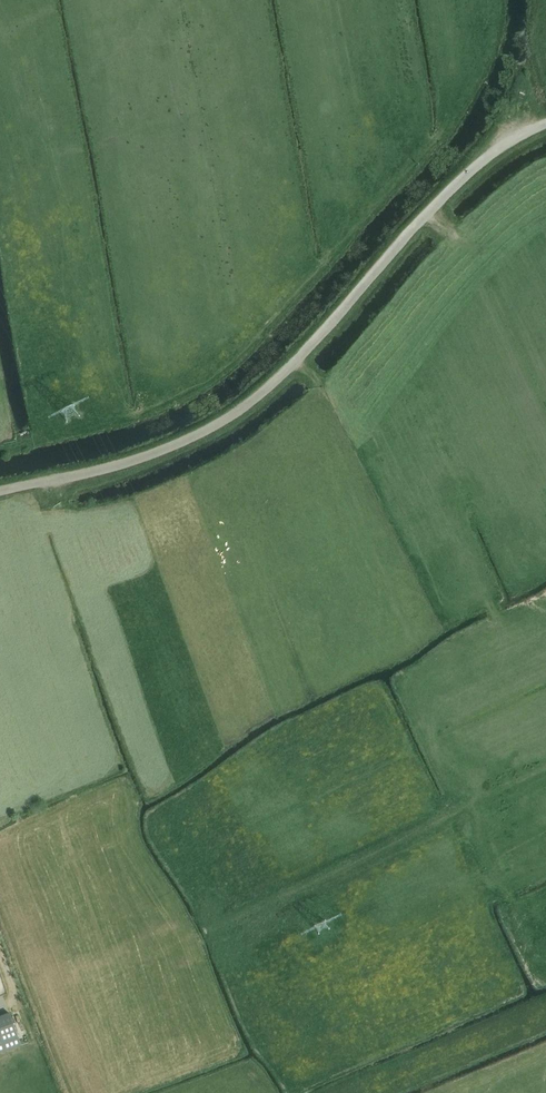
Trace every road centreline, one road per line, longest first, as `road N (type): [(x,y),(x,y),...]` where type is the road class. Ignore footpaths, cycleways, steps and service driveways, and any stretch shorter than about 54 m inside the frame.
road 1 (track): [(0,493),(129,463),(229,419),(290,368),(442,198),(480,164),(545,124)]

